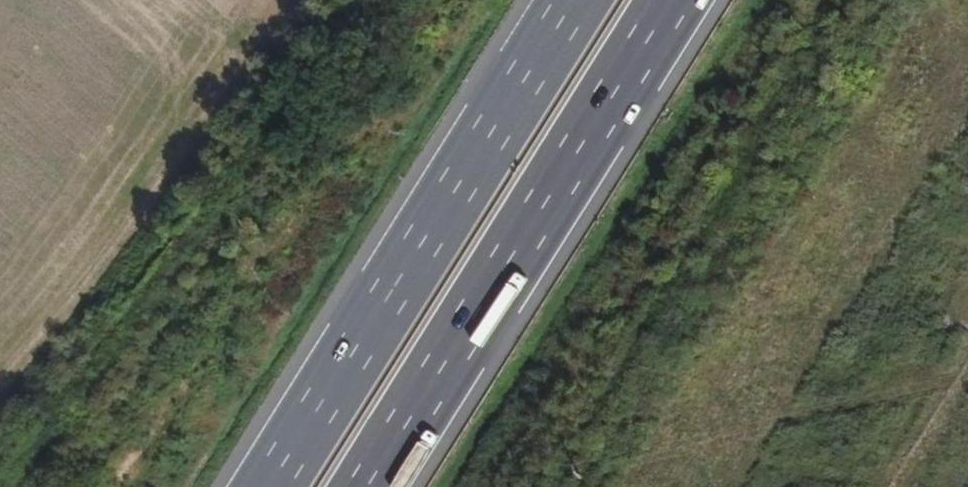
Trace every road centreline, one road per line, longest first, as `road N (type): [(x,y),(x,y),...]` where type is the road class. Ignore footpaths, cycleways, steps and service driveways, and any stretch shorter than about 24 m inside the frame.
road 1 (track): [(20,486),(386,0)]
road 2 (motorway): [(368,486),(674,0)]
road 3 (motorway): [(572,0),(266,486)]
road 4 (track): [(838,0),(544,486)]
road 5 (track): [(728,486),(967,62)]
road 6 (track): [(967,476),(840,476),(778,486)]

